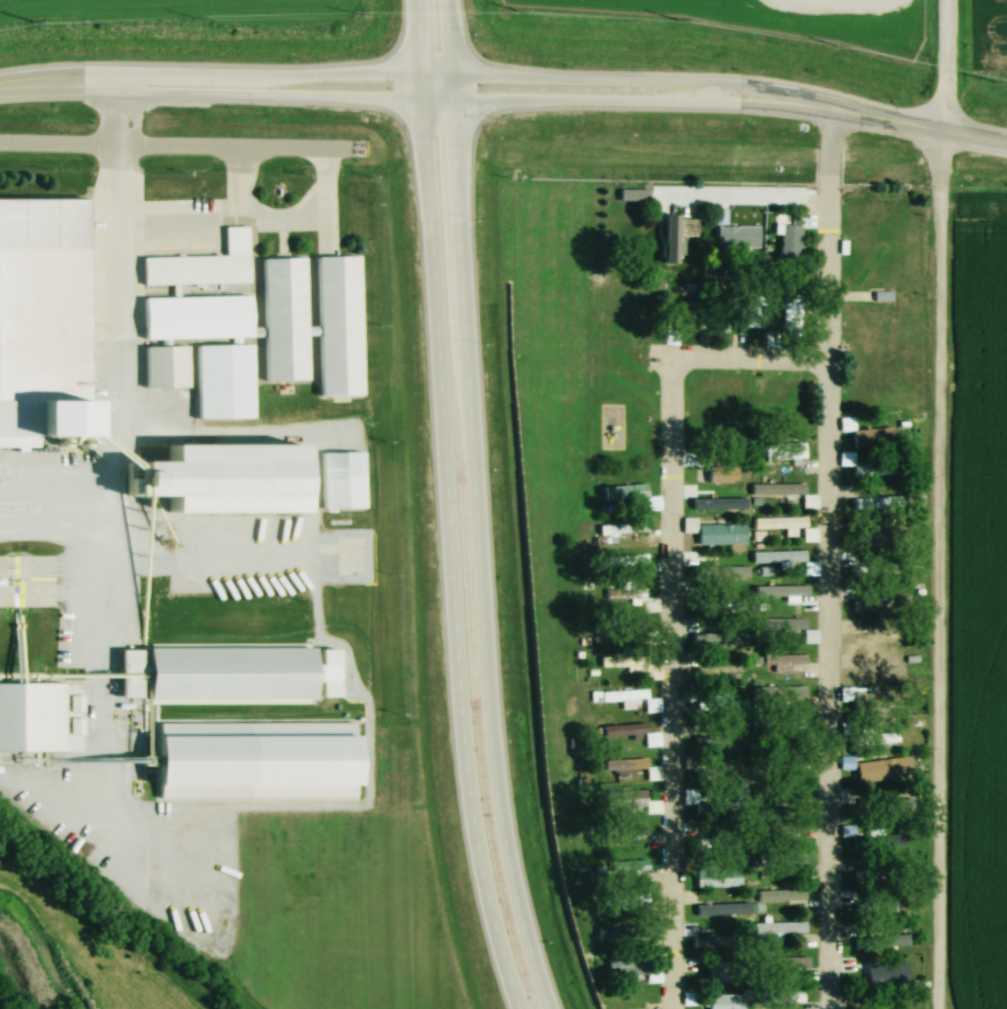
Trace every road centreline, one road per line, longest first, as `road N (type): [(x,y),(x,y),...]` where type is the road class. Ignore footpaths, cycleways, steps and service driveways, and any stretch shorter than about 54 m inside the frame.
road 1 (trunk): [(560,1008),(536,942),(504,785),(457,0)]
road 2 (trunk): [(423,0),(478,812),(528,1008)]
road 3 (tertiary): [(462,58),(155,61),(116,71)]
road 4 (secondary): [(779,85),(743,71),(462,58)]
road 5 (secondary): [(464,90),(740,94),(779,85)]
road 6 (tertiary): [(116,71),(157,82),(427,91)]
road 7 (residential): [(824,362),(823,182),(839,95)]
road 8 (secondary): [(1006,131),(779,85)]
road 9 (residential): [(948,120),(947,0)]

